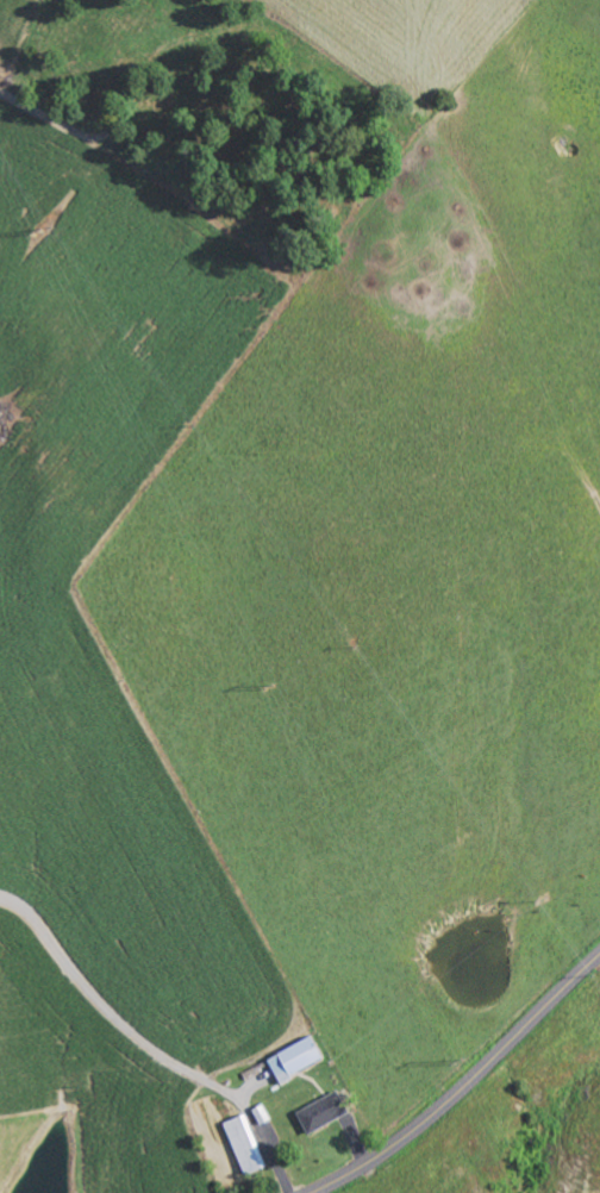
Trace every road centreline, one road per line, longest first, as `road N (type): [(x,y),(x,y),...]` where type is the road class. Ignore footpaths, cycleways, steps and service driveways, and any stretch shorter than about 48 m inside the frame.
road 1 (tertiary): [(317,1192),(436,1114),(599,956)]

